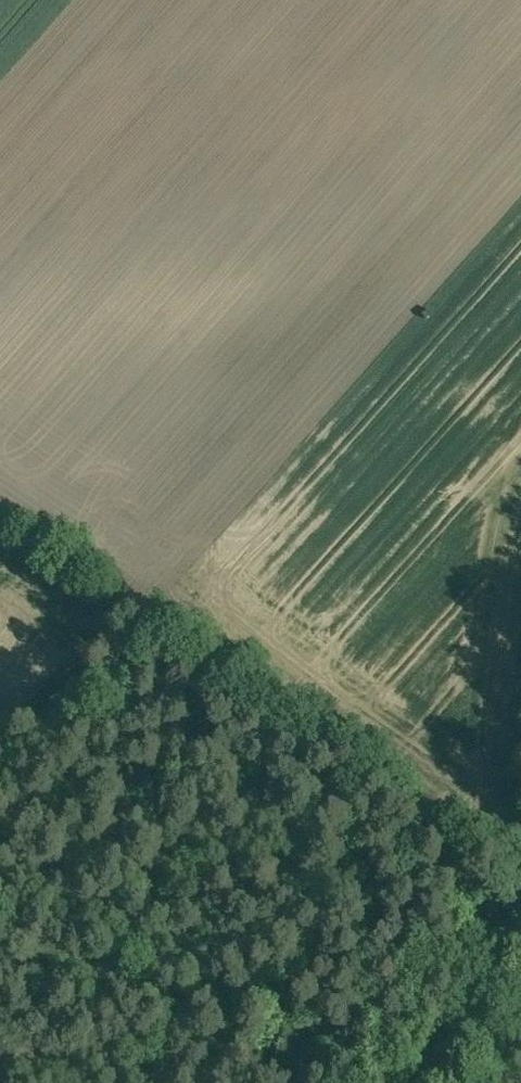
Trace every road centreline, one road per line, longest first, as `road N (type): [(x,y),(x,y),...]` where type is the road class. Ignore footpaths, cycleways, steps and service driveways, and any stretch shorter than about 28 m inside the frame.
road 1 (track): [(520,946),(438,1082)]

